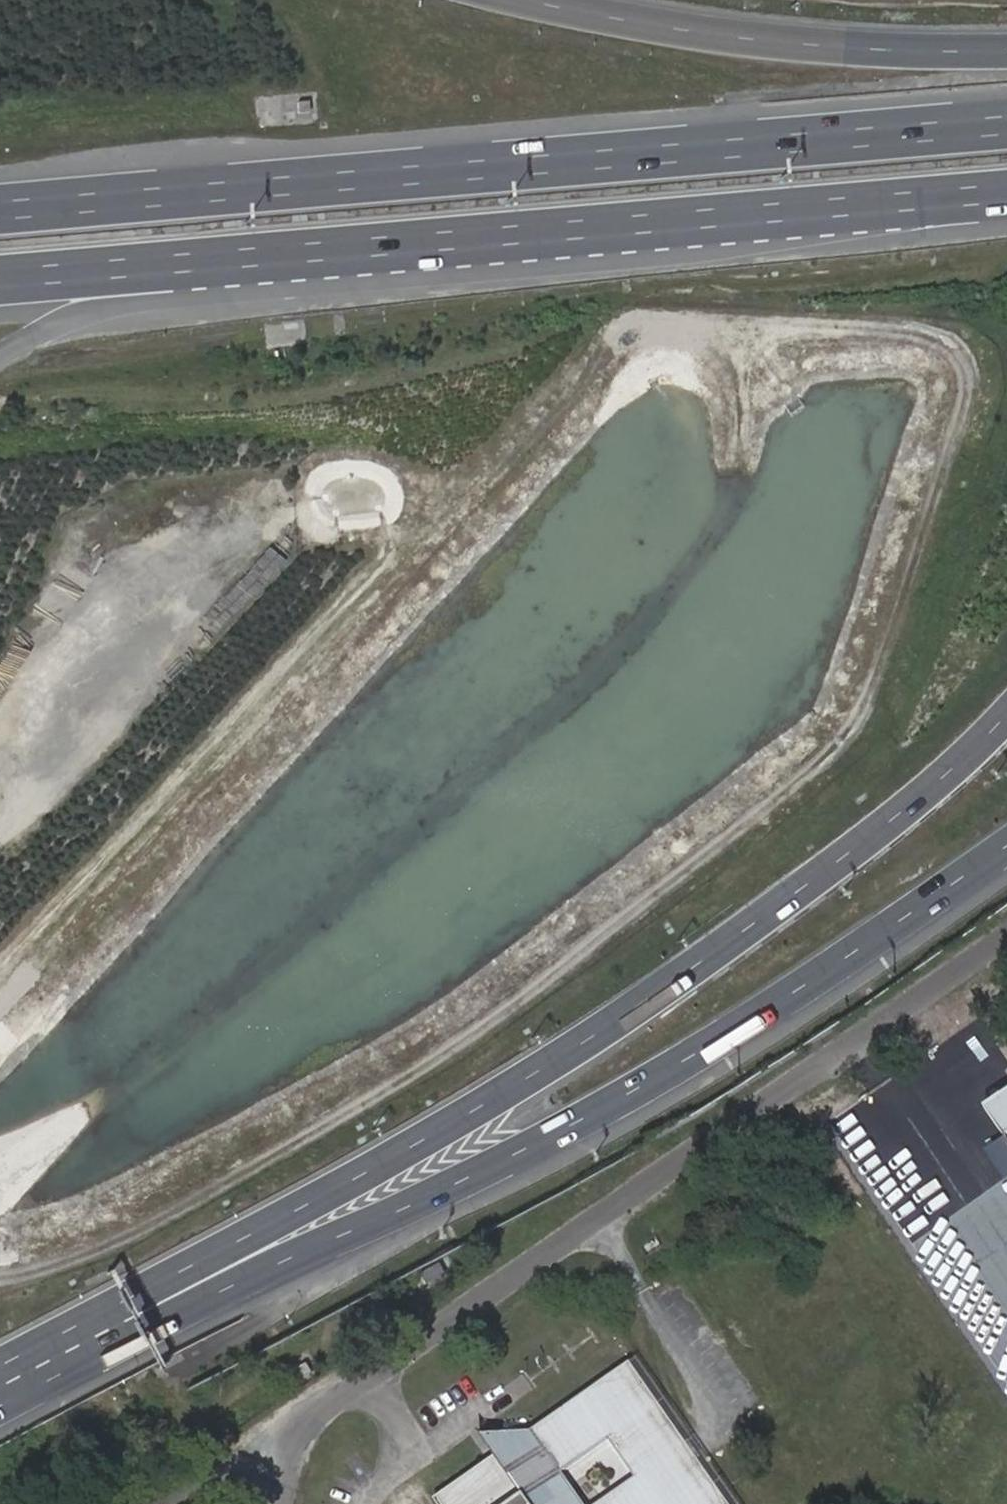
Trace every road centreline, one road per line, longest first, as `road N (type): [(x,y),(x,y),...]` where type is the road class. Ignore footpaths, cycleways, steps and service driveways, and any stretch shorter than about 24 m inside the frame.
road 1 (track): [(653,319),(921,331),(956,368),(964,388),(854,732),(437,1061),(64,1264),(0,1270)]
road 2 (motorway): [(0,1367),(310,1202),(542,1067),(878,830),(1006,715)]
road 3 (track): [(733,323),(747,474),(651,619),(0,1185)]
road 4 (motorway): [(0,1405),(607,1107),(740,1028),(1006,846)]
road 5 (motorway): [(1006,123),(0,206)]
road 6 (motorway): [(0,357),(117,312),(540,269),(939,199)]
road 7 (motorway): [(0,280),(939,199)]
road 8 (track): [(0,998),(476,489),(607,336)]
road 9 (residential): [(1006,939),(334,1385)]
road 10 (motorway): [(1006,52),(795,45),(530,0)]
road 11 (residential): [(334,1385),(145,1503)]
road 12 (residential): [(273,1503),(334,1385)]

